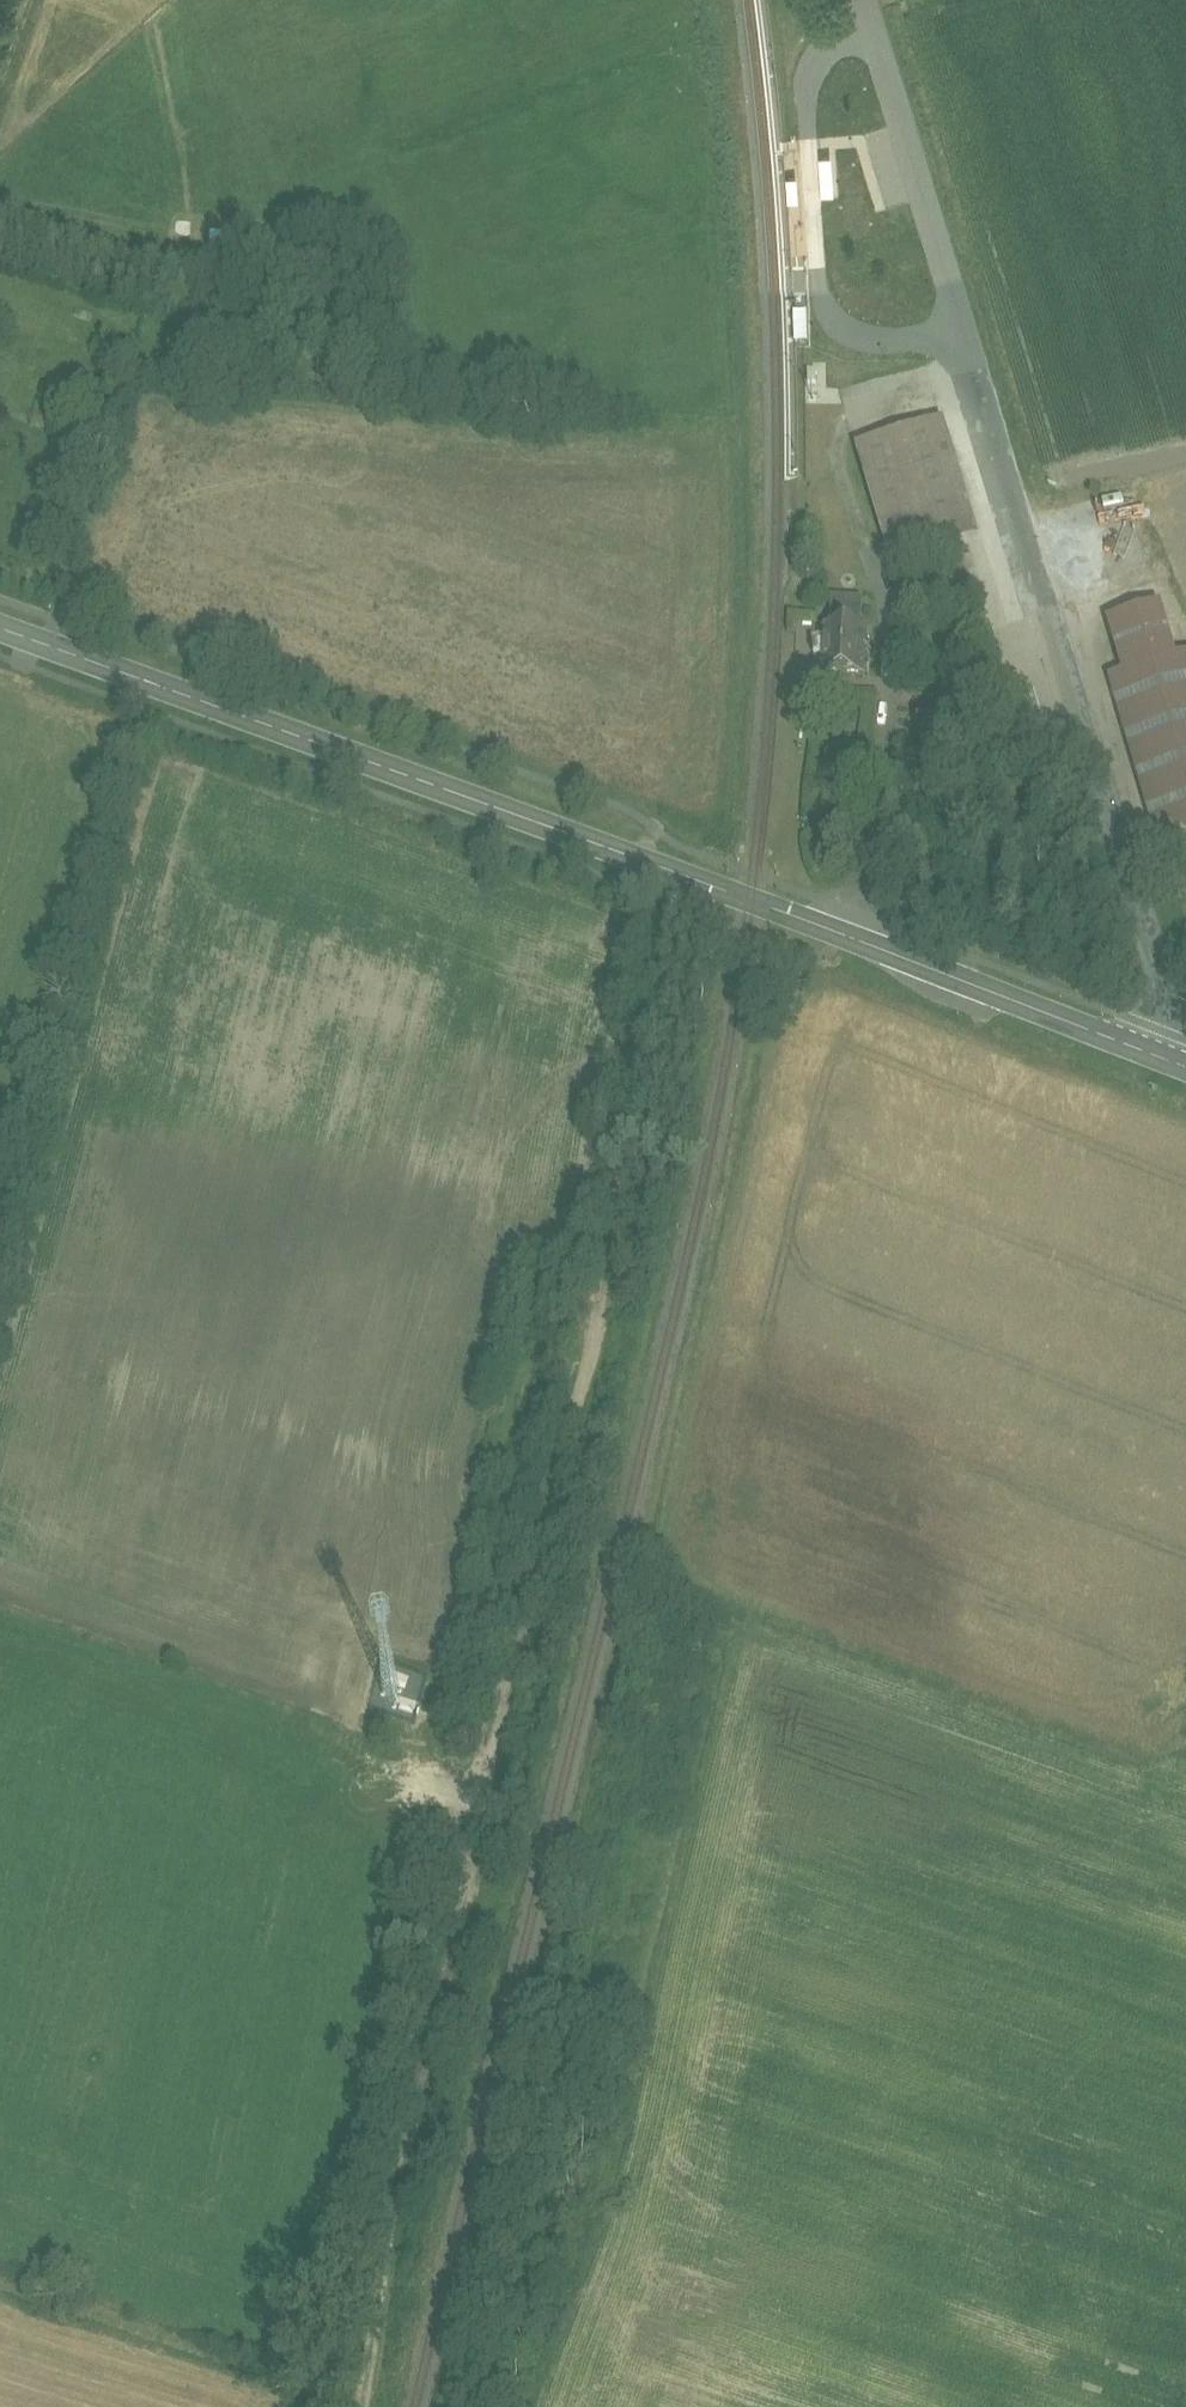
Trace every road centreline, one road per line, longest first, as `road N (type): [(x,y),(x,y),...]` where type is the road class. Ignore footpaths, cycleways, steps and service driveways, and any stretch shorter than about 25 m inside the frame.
road 1 (track): [(664,874),(654,1004),(620,1227),(561,1431),(502,1681),(367,2406)]
road 2 (secondary): [(0,631),(842,933),(1148,1053)]
road 3 (unclassified): [(1153,1032),(1156,991),(871,0)]

